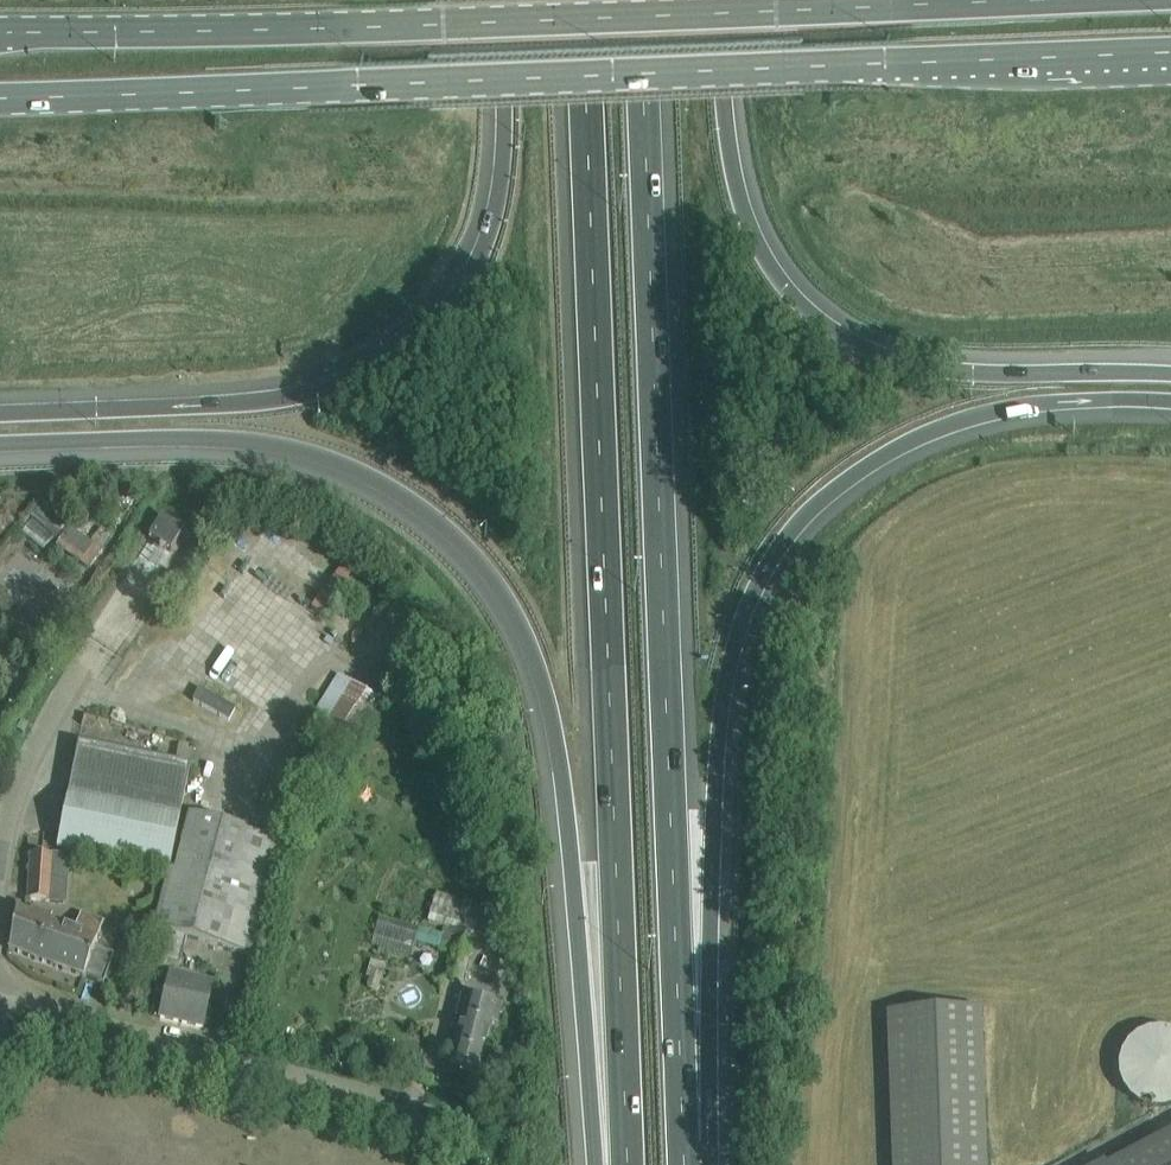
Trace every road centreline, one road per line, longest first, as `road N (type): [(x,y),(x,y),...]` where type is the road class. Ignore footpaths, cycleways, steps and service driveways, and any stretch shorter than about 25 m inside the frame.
road 1 (primary): [(0,98),(1170,58)]
road 2 (motorway): [(584,0),(628,1164)]
road 3 (motorway): [(684,1145),(639,0)]
road 4 (motorway): [(0,449),(173,441),(285,449),(375,482),(482,567),(524,636),(549,713),(602,1164)]
road 5 (primary): [(1056,0),(0,36)]
road 6 (motorway): [(684,1145),(733,653),(762,581),(797,528),(846,478),(894,448),(982,413),(1063,402),(1170,402)]
road 7 (motorway): [(502,0),(496,209),(465,285),(405,350),(315,389),(254,400),(0,412)]
road 8 (motorway): [(1170,372),(938,369),(882,354),(814,315),(776,275),(745,211),(730,151),(720,0)]
road 9 (residential): [(515,1136),(1,999)]
road 10 (residential): [(0,872),(5,820),(36,742),(98,647)]

